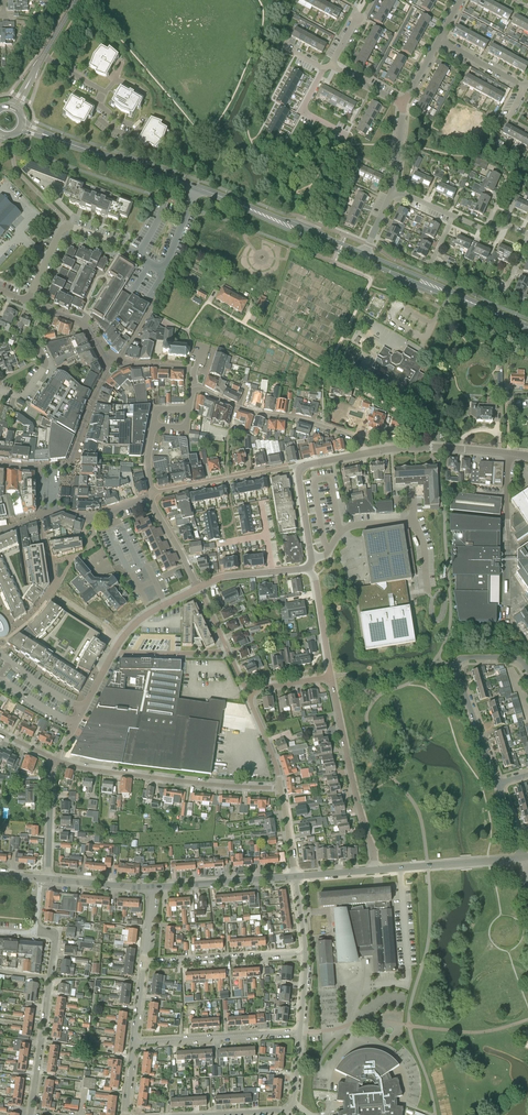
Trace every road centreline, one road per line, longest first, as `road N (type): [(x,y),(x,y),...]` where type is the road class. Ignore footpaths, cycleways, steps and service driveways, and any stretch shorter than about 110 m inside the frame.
road 1 (secondary): [(235,201),(21,126)]
road 2 (residential): [(58,758),(202,784),(281,788)]
road 3 (residential): [(376,870),(331,676)]
road 4 (residential): [(299,1033),(134,1042)]
road 5 (residential): [(306,953),(144,961)]
road 6 (residential): [(43,311),(83,321),(112,363),(148,311)]
road 7 (secondary): [(361,259),(502,315)]
road 8 (secondary): [(502,315),(364,254)]
road 9 (unclassified): [(376,870),(524,858)]
road 10 (unclassified): [(295,876),(151,888)]
road 11 (residential): [(236,406),(343,432),(359,441),(363,454)]
road 12 (secondary): [(364,254),(235,201)]
road 13 (secondary): [(235,201),(361,259)]
road 14 (residential): [(51,978),(31,1114)]
road 15 (residential): [(498,783),(459,661)]
road 16 (residential): [(48,878),(50,772),(58,758)]

